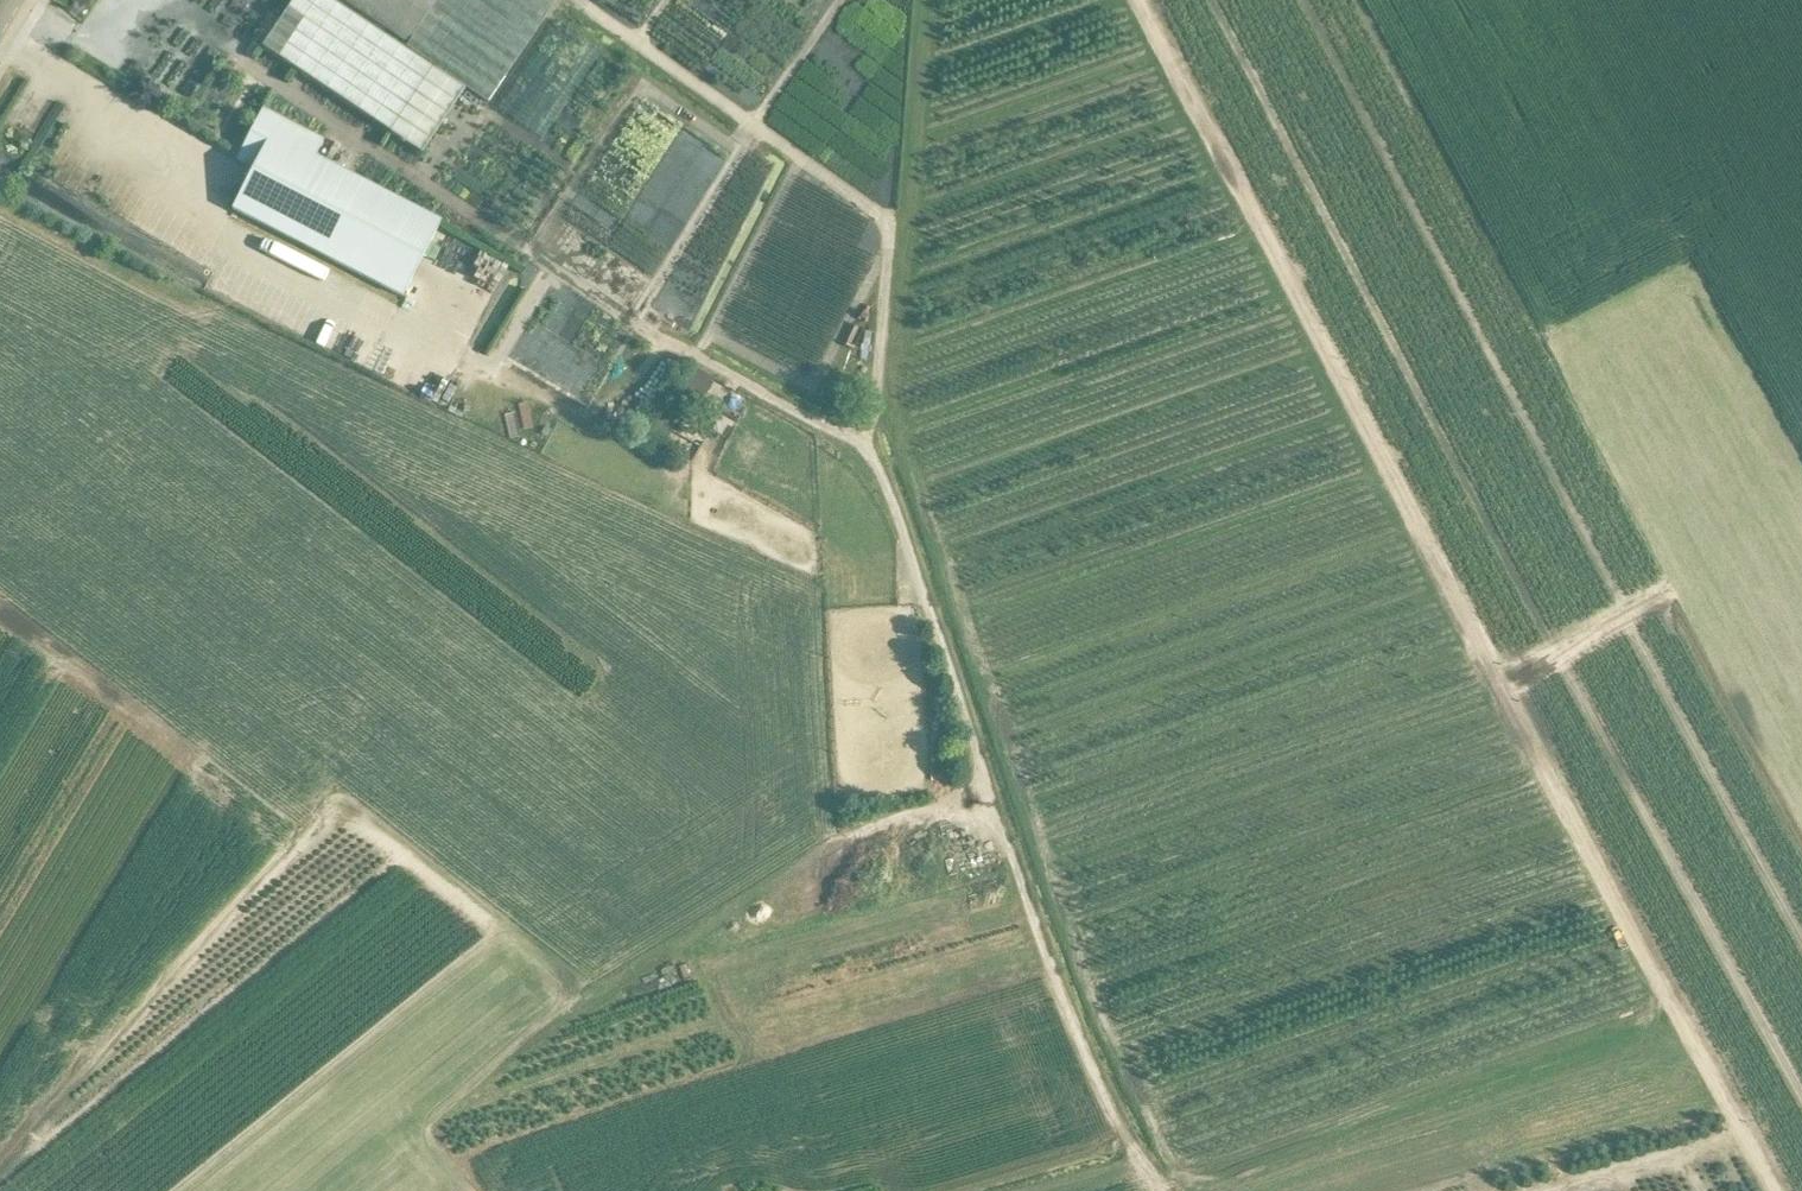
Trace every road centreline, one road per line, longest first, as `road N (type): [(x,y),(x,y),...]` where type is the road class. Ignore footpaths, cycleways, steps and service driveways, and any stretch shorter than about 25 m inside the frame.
road 1 (track): [(1782,1190),(1680,1016),(1144,0)]

